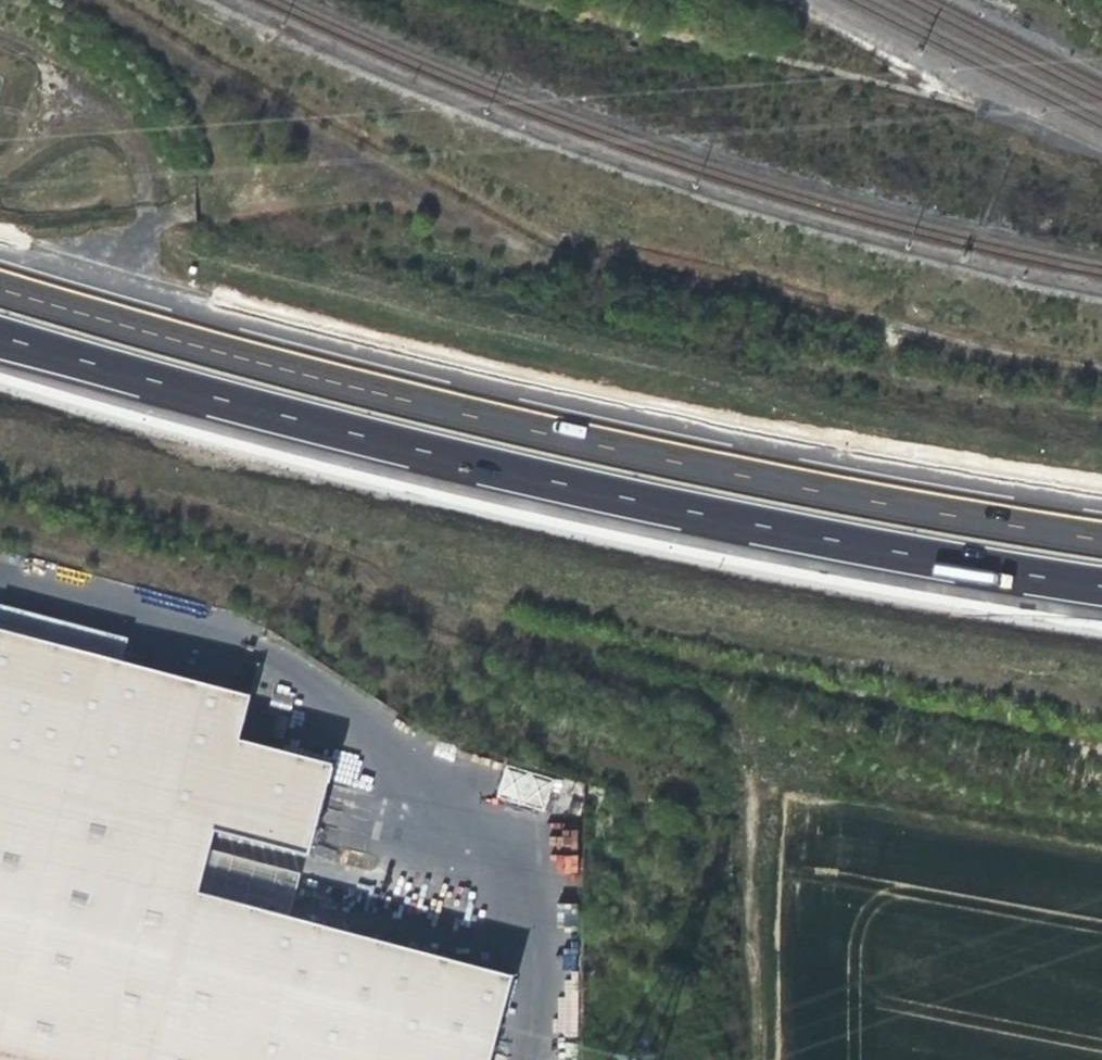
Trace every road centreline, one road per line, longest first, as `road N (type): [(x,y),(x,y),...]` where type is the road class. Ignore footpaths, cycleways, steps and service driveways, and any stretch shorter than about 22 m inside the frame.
road 1 (motorway): [(1101,530),(829,487),(184,335),(0,280)]
road 2 (motorway): [(0,336),(476,464),(809,536),(1101,584)]
road 3 (track): [(749,702),(774,684),(1101,718)]
road 4 (track): [(749,702),(751,1059)]

